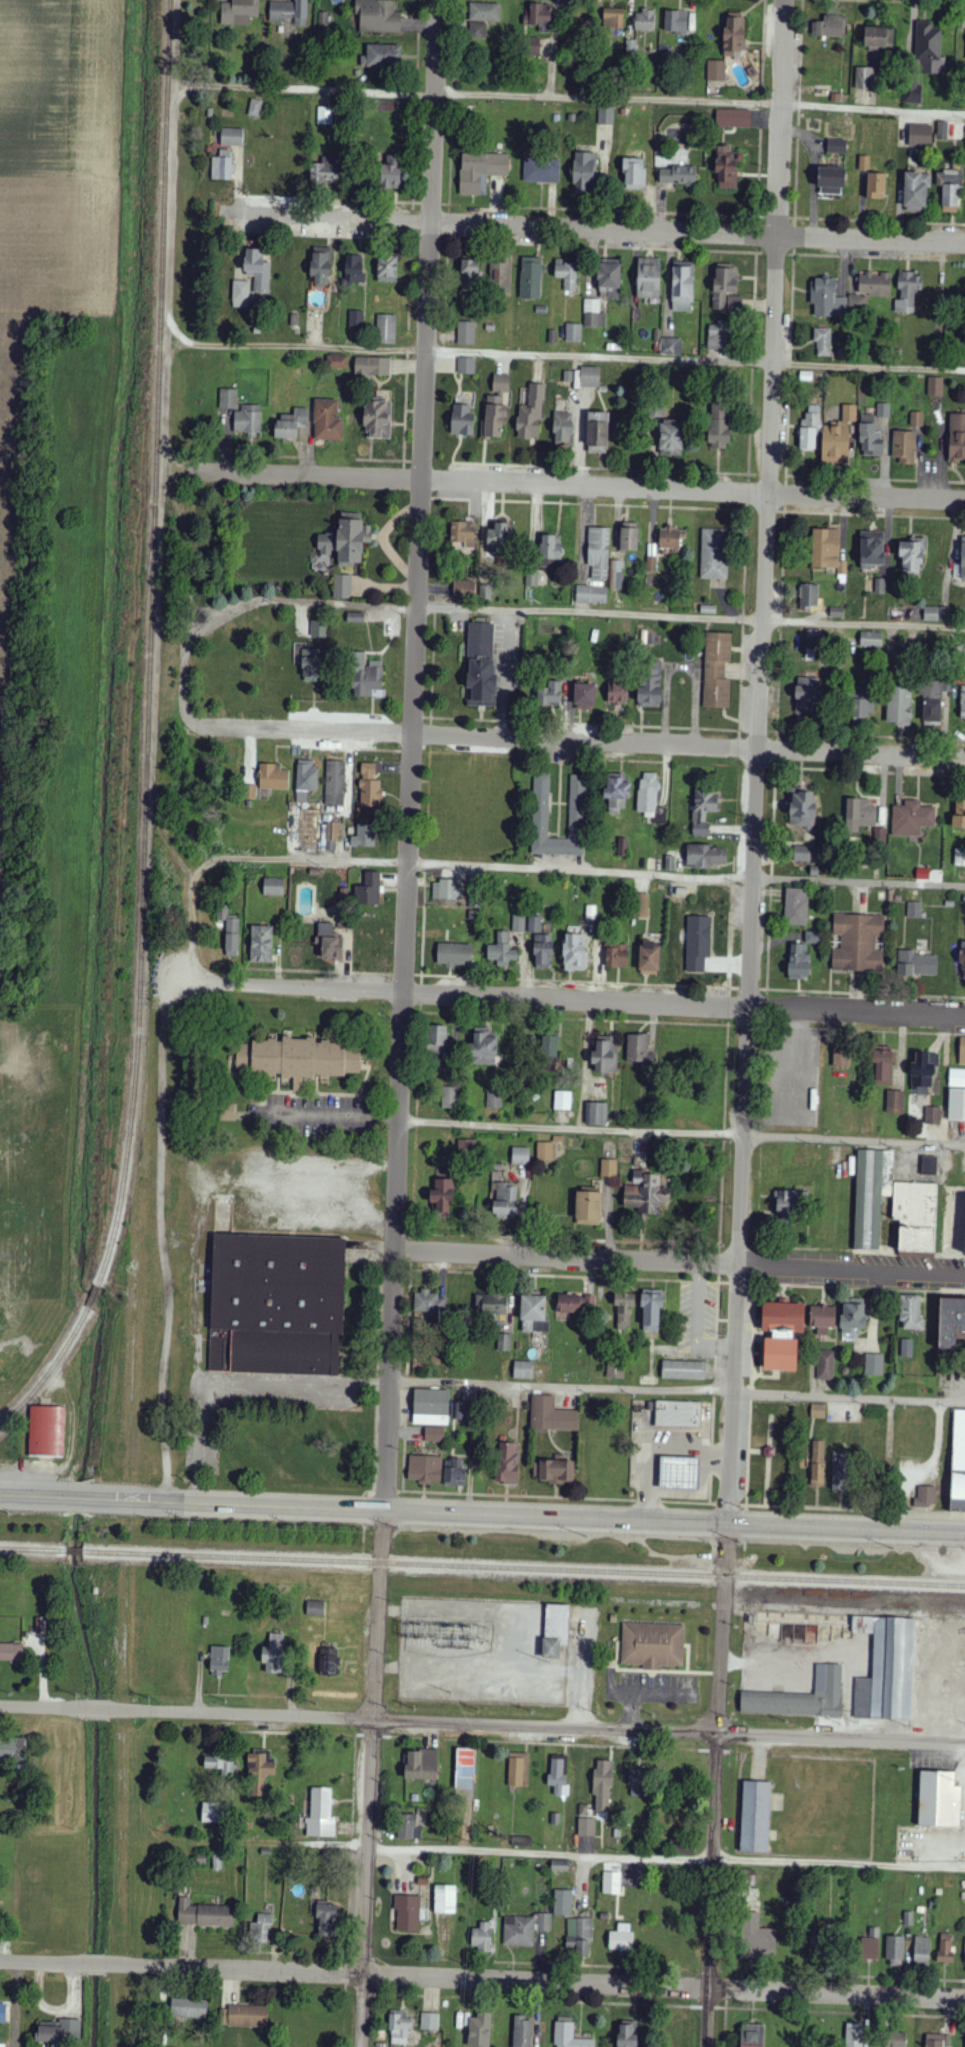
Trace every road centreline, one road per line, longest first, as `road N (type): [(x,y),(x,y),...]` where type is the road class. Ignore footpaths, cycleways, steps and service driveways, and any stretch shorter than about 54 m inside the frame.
road 1 (residential): [(707,2046),(784,0)]
road 2 (residential): [(384,1509),(437,0)]
road 3 (primary): [(964,1535),(98,1496)]
road 4 (residential): [(179,0),(153,780)]
road 5 (residential): [(964,1994),(361,1973)]
road 6 (residential): [(964,1741),(366,1718)]
road 7 (residential): [(964,1277),(398,1252)]
road 8 (residential): [(964,1012),(402,988)]
road 9 (residential): [(964,757),(413,732)]
road 10 (residential): [(964,499),(422,480)]
road 11 (residential): [(360,2046),(366,1718),(384,1509)]
road 12 (residential): [(964,244),(432,222)]
road 13 (residential): [(361,1973),(107,1960)]
road 14 (residential): [(366,1718),(112,1710)]
road 15 (residential): [(422,480),(202,472)]
road 16 (residential): [(402,988),(184,977)]
road 17 (residential): [(413,732),(198,726)]
road 18 (residential): [(432,222),(233,216)]

